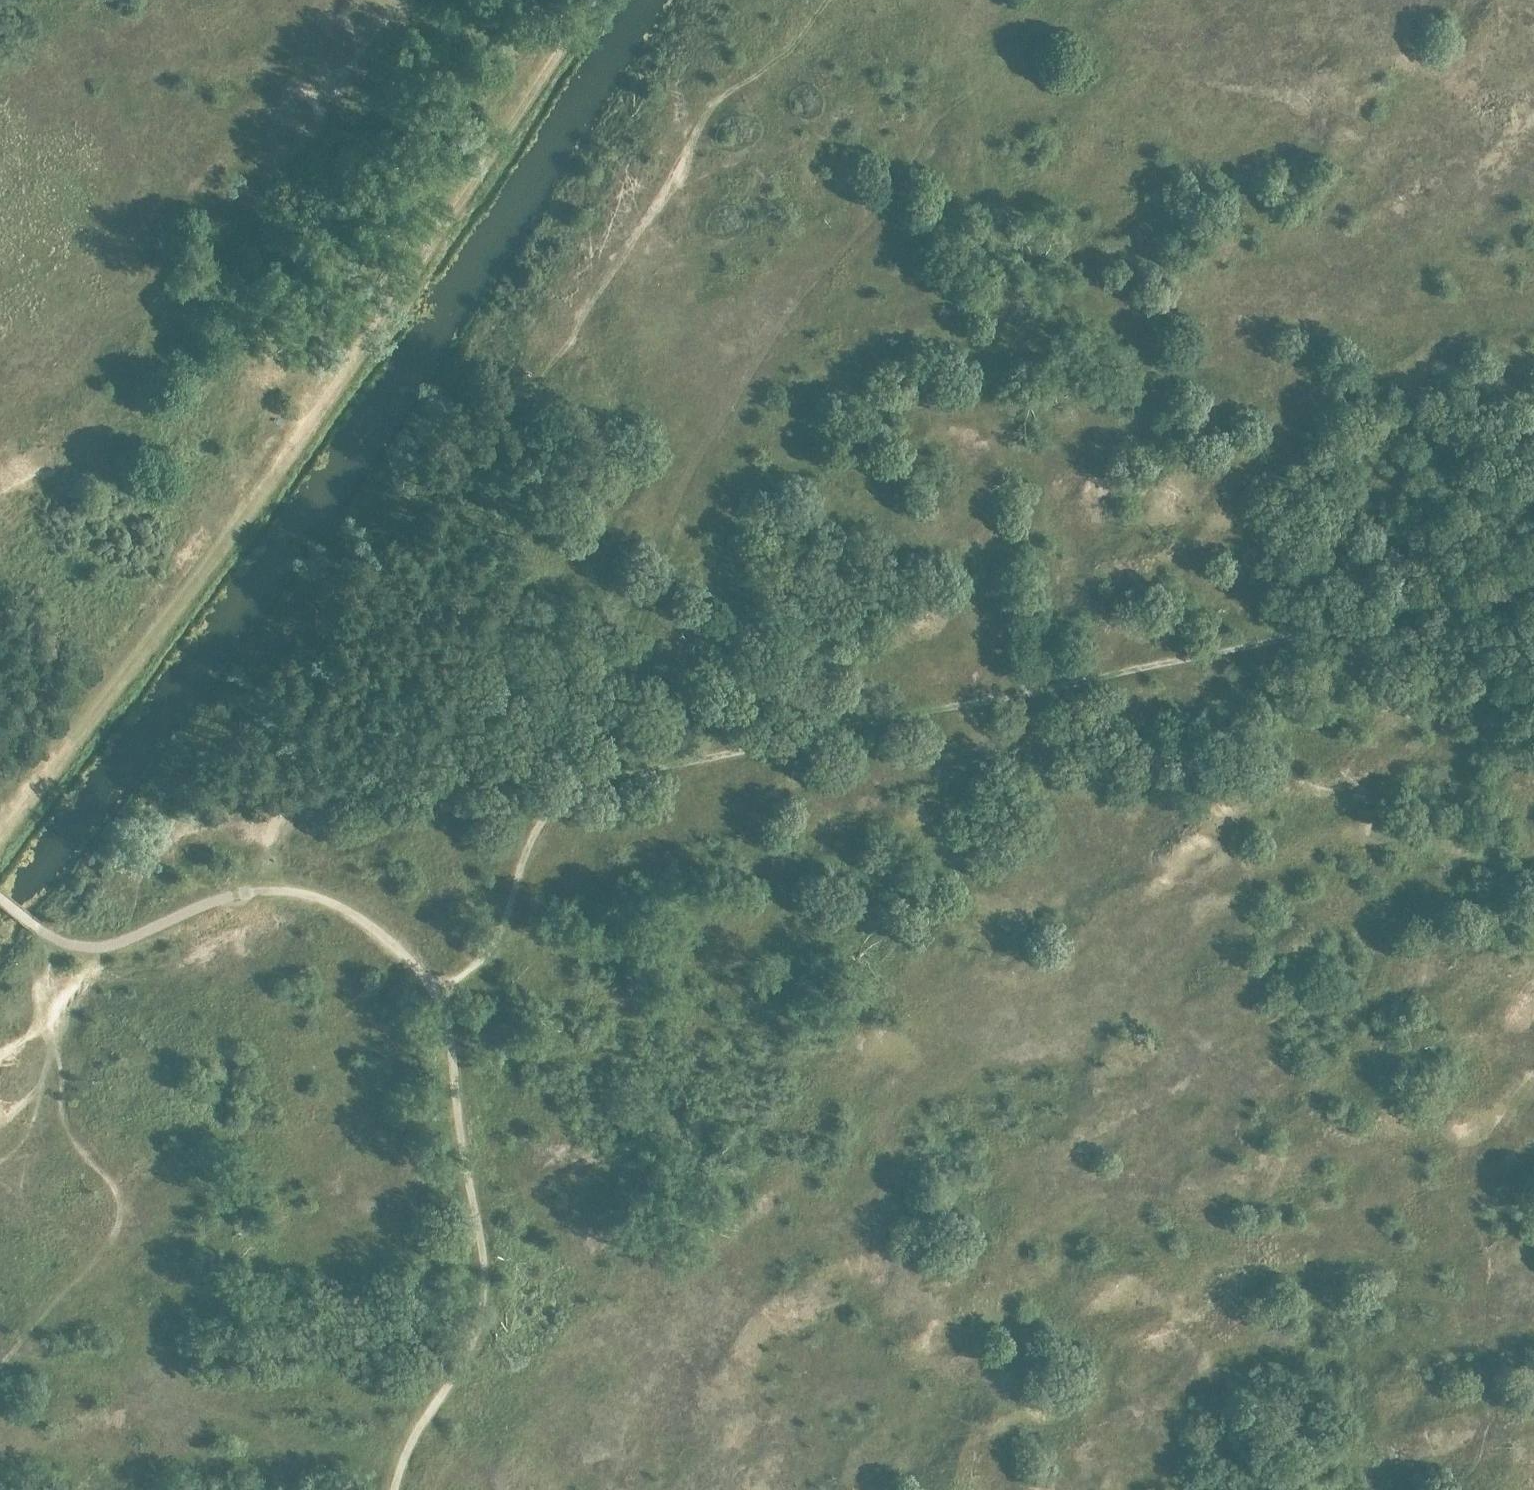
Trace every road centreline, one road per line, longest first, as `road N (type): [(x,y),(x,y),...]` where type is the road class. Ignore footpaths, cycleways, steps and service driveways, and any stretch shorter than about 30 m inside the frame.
road 1 (track): [(0,830),(82,734),(348,373),(591,0)]
road 2 (track): [(395,1489),(408,1449),(480,1338),(484,1297),(438,994)]
road 3 (track): [(262,889),(215,899),(96,945),(63,941),(0,897)]
road 4 (track): [(438,994),(496,939),(532,833),(555,802)]
road 5 (track): [(438,994),(398,946),(348,907),(323,895),(262,889)]

